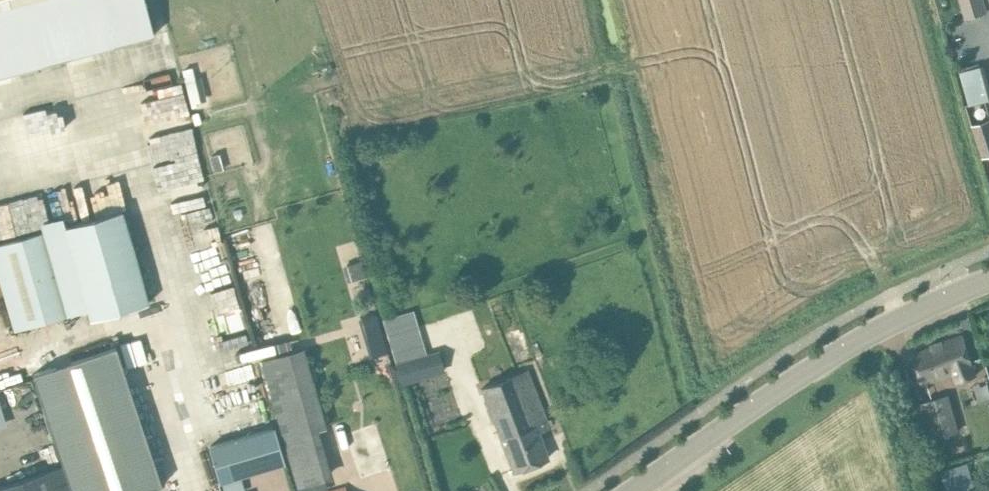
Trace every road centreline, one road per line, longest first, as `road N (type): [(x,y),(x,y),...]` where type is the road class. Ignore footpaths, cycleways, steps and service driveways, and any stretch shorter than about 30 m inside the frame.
road 1 (tertiary): [(632,490),(794,379),(883,327),(988,280)]

